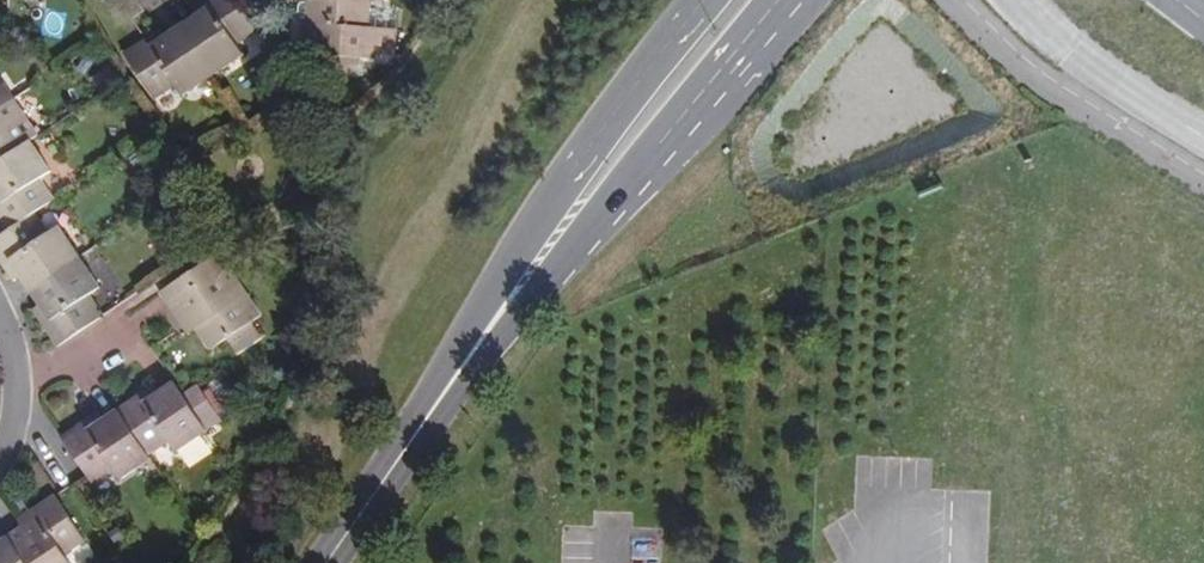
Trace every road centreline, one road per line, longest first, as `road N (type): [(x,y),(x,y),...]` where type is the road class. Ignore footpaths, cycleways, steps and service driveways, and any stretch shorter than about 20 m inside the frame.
road 1 (primary): [(496,319),(660,150),(788,0)]
road 2 (primary): [(704,0),(604,124),(496,319)]
road 3 (primary): [(326,562),(496,319)]
road 4 (residential): [(127,308),(78,341),(13,364)]

